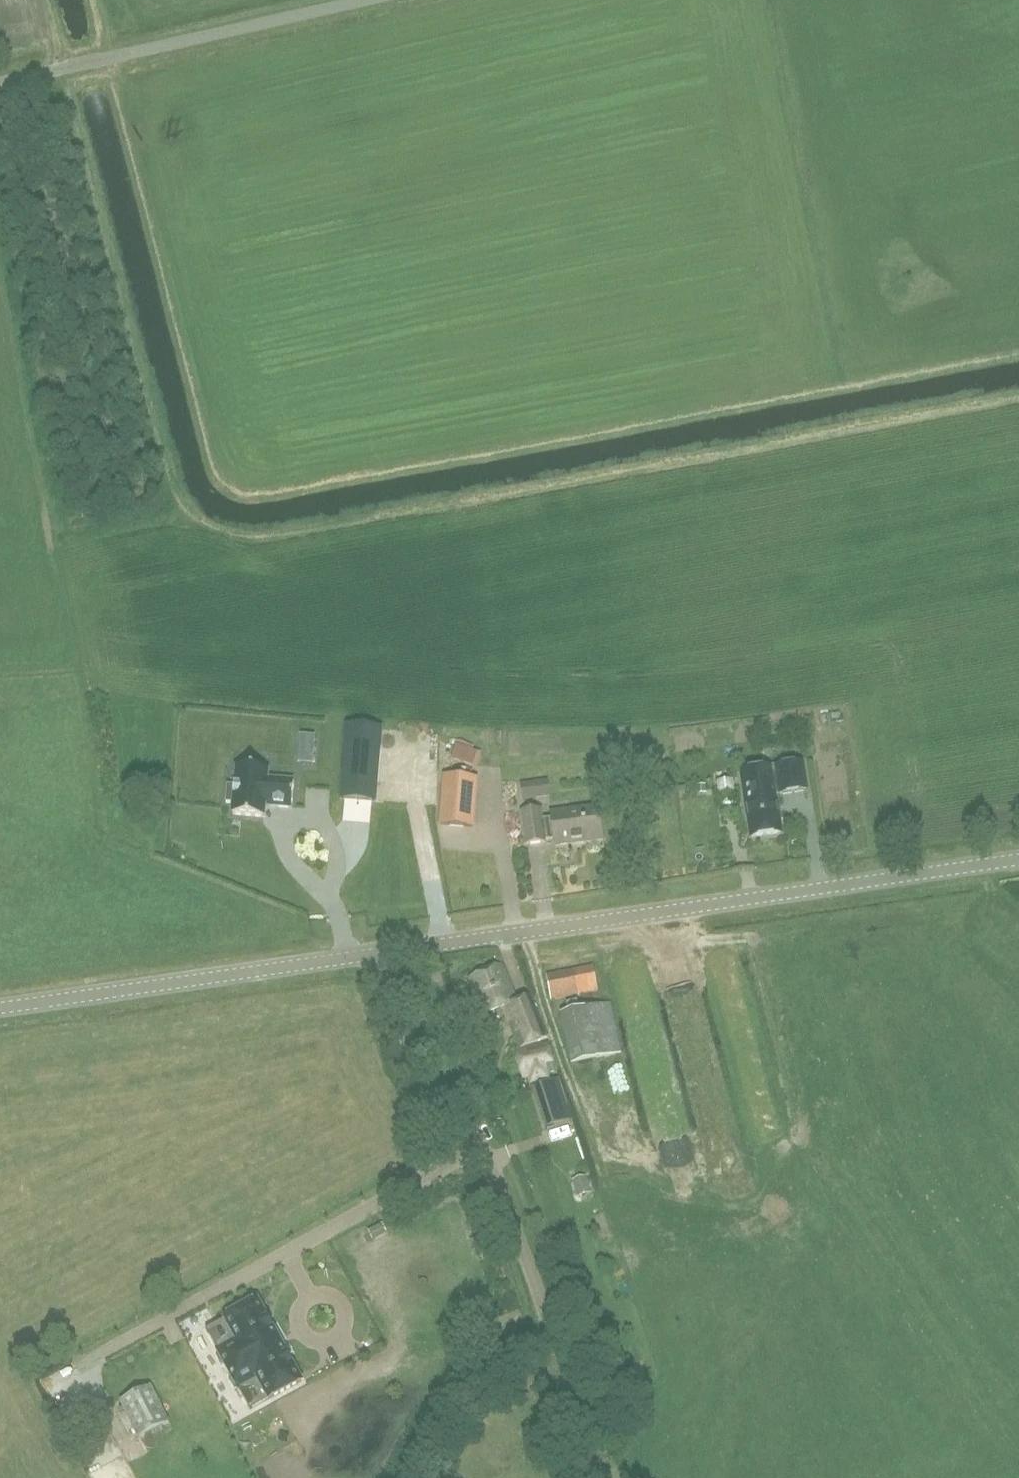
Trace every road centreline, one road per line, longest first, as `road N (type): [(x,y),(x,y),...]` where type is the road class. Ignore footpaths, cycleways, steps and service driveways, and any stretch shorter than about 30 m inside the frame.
road 1 (tertiary): [(378,953),(1018,859)]
road 2 (tertiary): [(0,1008),(378,953)]
road 3 (unclassified): [(368,0),(0,81)]
road 4 (track): [(601,1477),(499,1180),(473,1146)]
road 5 (unclassified): [(473,1146),(405,1059),(378,953)]

